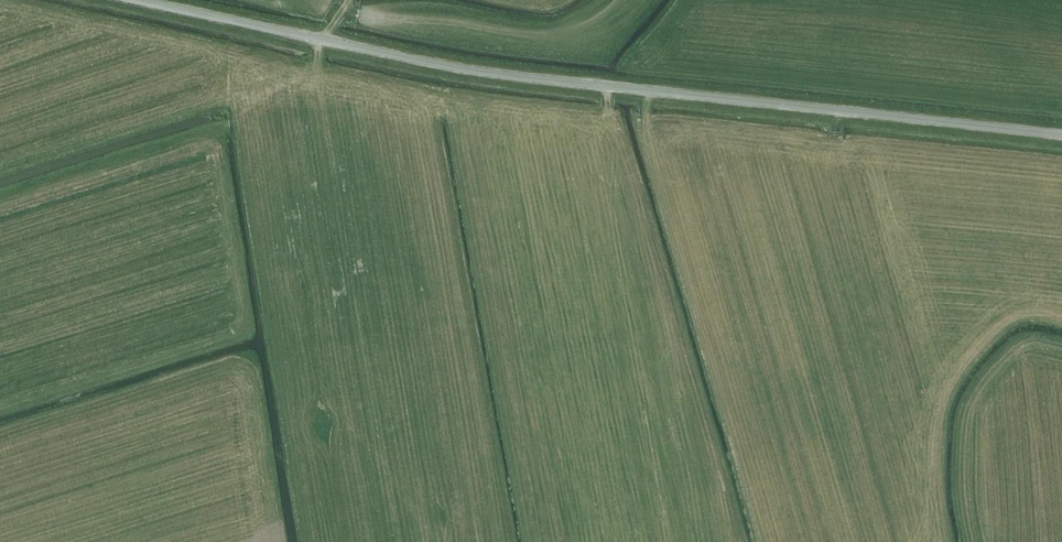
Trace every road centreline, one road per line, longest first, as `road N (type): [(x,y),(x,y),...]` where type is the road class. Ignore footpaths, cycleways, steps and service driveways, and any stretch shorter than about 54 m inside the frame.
road 1 (unclassified): [(1061,135),(509,76),(135,0)]

